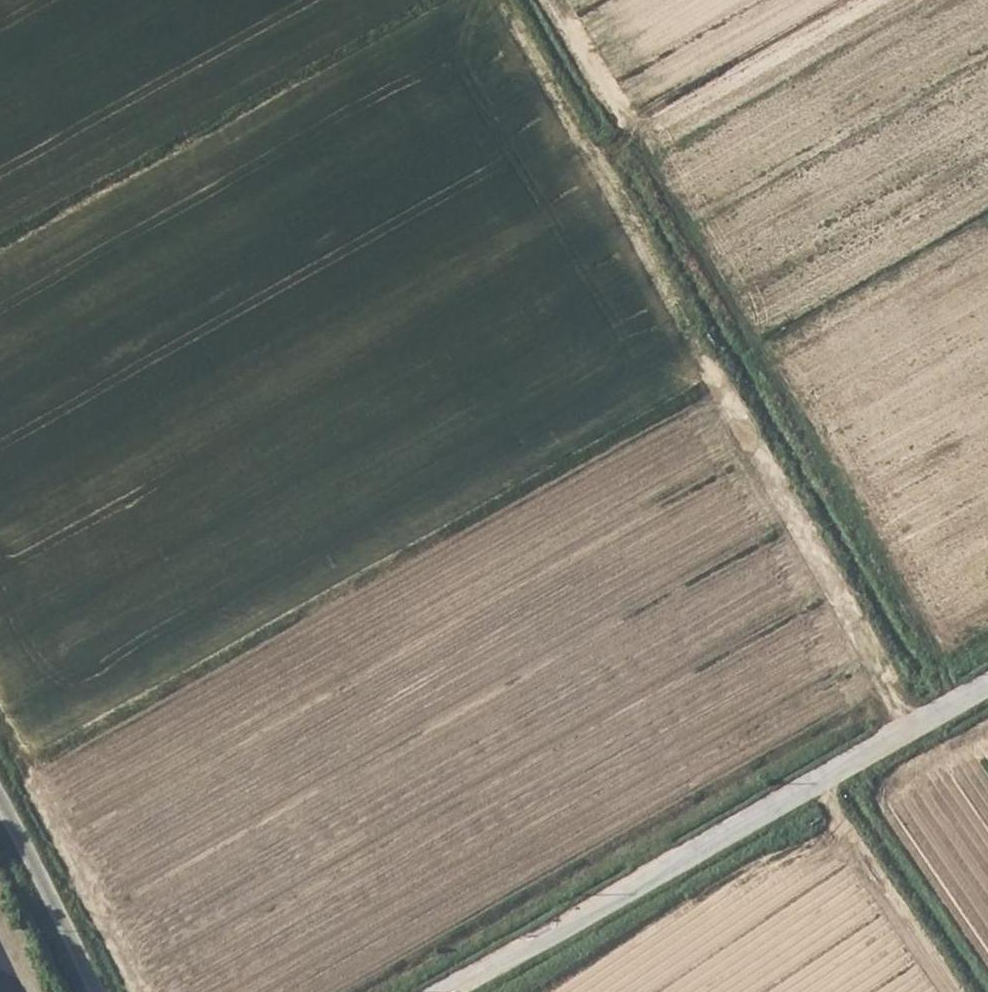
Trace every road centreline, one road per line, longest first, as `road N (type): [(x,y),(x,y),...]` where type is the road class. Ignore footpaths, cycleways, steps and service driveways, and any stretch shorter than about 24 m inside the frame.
road 1 (unclassified): [(442,991),(987,683)]
road 2 (unclassified): [(103,991),(0,795)]

